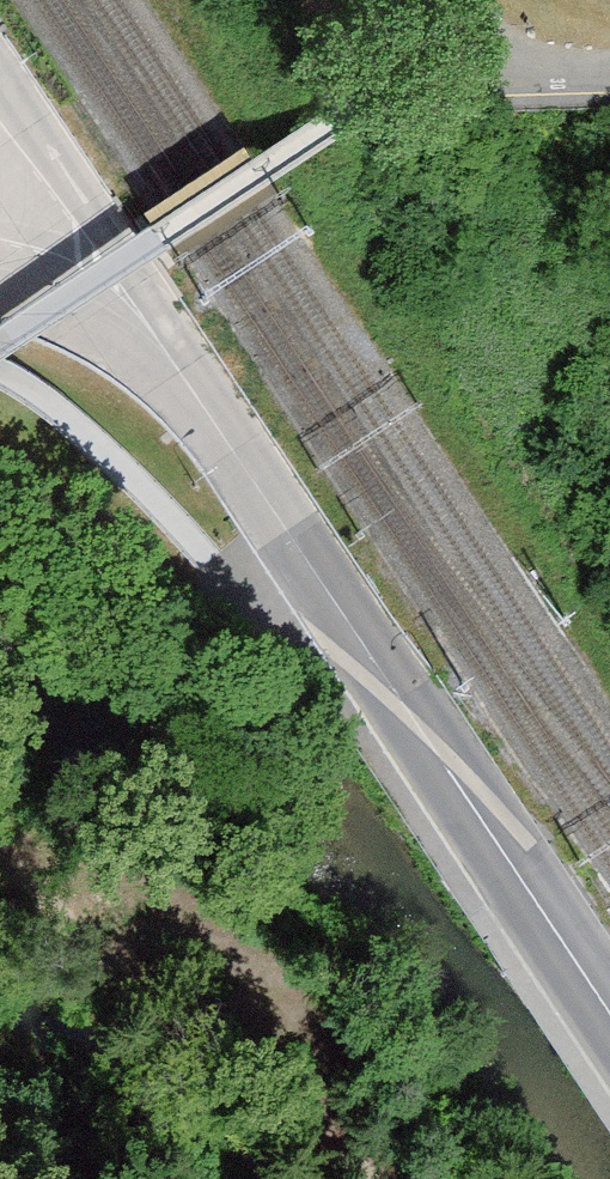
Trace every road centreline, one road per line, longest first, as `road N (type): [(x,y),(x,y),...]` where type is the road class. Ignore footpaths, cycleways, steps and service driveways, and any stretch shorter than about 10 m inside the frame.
road 1 (residential): [(0,97),(236,468),(262,488),(285,541),(609,1018)]
road 2 (track): [(386,1178),(0,845)]
road 3 (residential): [(415,0),(550,71),(609,75)]

